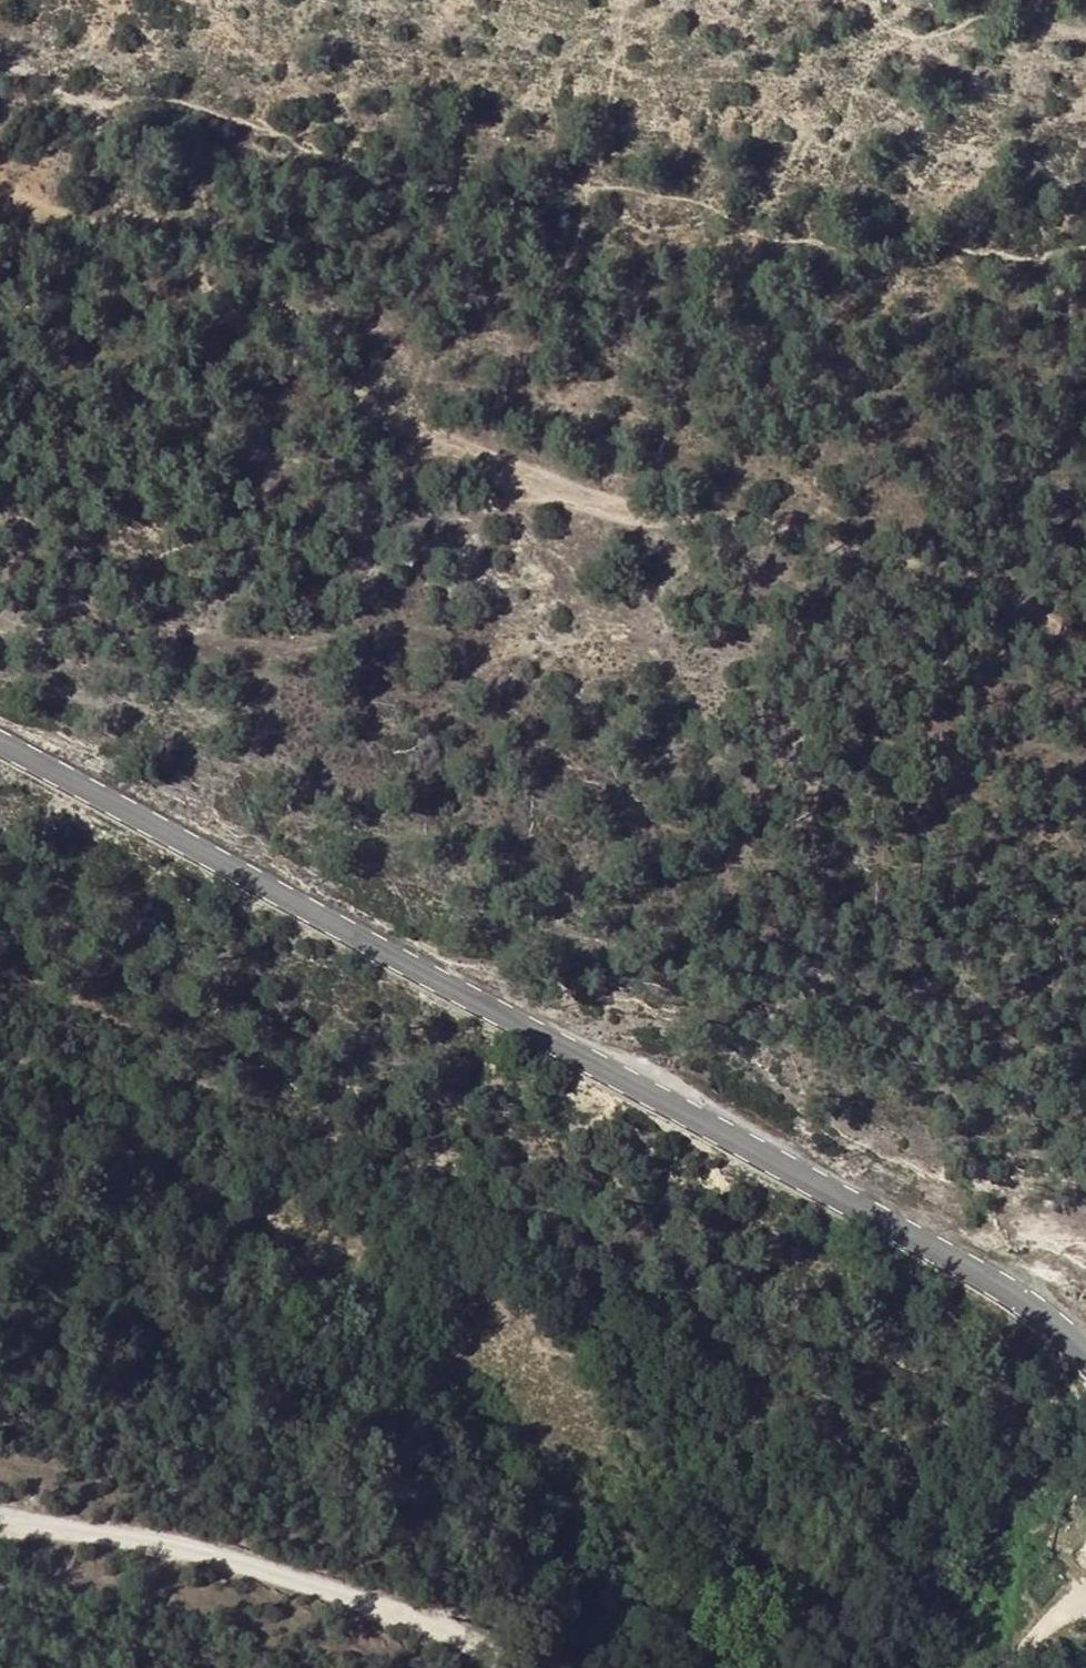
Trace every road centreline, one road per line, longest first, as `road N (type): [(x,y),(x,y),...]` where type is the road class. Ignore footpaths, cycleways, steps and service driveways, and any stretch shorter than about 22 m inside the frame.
road 1 (tertiary): [(1085,1352),(950,1262),(0,751)]
road 2 (track): [(517,1667),(450,1623),(213,1554),(0,1520)]

